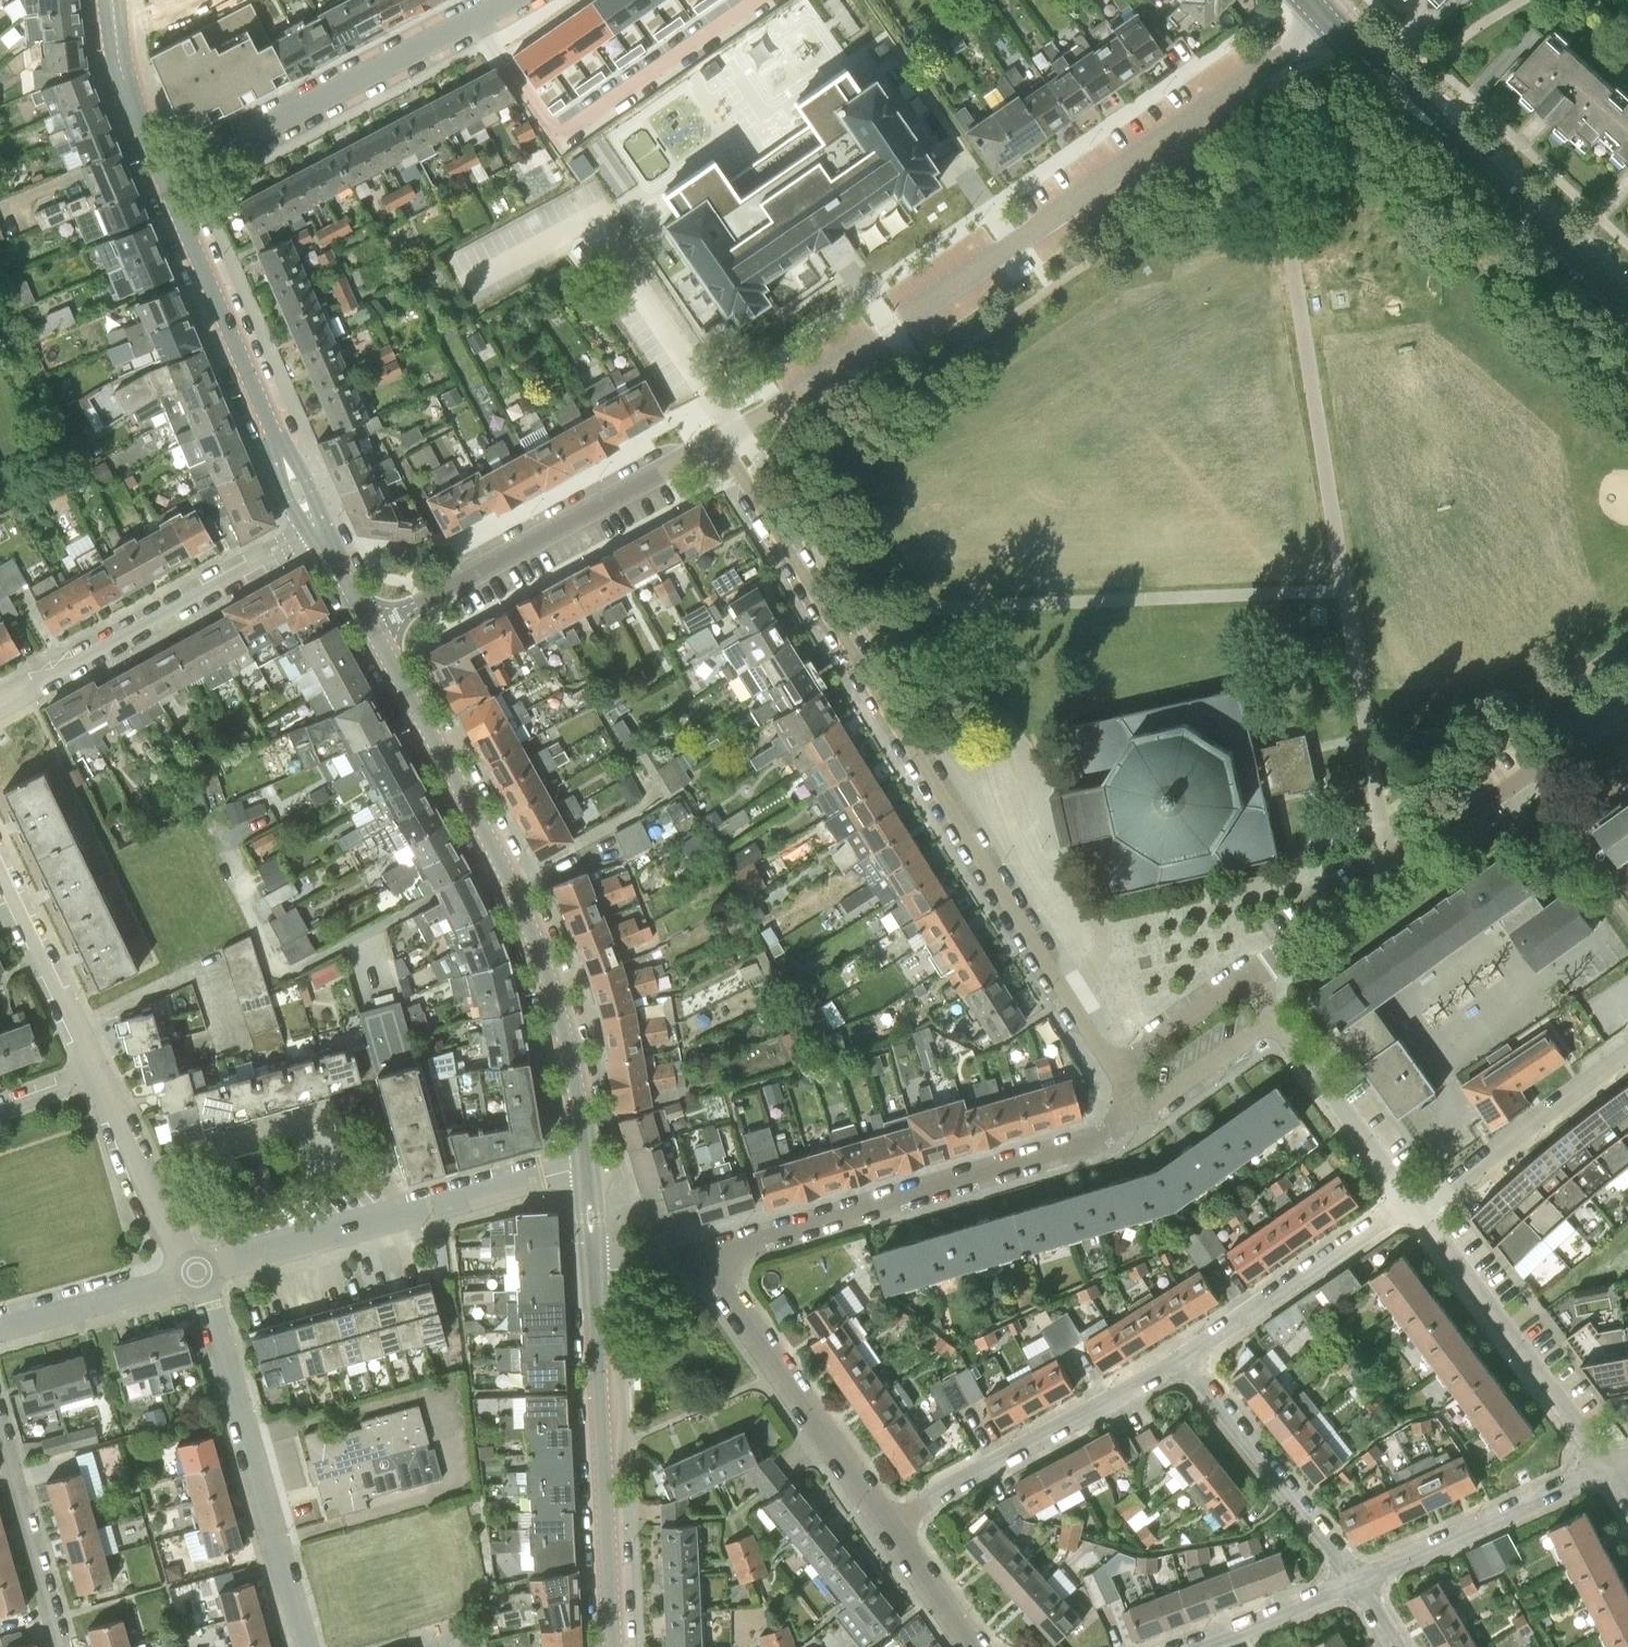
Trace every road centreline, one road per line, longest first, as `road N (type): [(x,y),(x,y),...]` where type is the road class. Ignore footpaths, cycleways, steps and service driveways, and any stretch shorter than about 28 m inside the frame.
road 1 (residential): [(722,440),(823,621),(1113,1066)]
road 2 (residential): [(587,1165),(566,1047),(525,911),(371,624)]
road 3 (residential): [(900,323),(1334,16)]
road 4 (residential): [(1243,974),(1627,703)]
road 5 (residential): [(1131,1117),(1076,1143),(704,1260)]
road 6 (residential): [(194,1273),(587,1165)]
road 7 (residential): [(1627,297),(1334,16)]
road 8 (residential): [(371,624),(722,440)]
road 9 (residential): [(160,180),(508,0)]
road 10 (residential): [(303,1646),(211,1310),(194,1273)]
road 11 (residential): [(320,528),(269,435),(160,180)]
road 12 (residential): [(611,1646),(593,1270)]
road 13 (residential): [(0,702),(320,528)]
road 14 (residential): [(891,1528),(1184,1357)]
road 15 (residential): [(891,1528),(704,1260)]
road 16 (residential): [(1610,1468),(1416,1214)]
road 17 (residential): [(1355,1581),(1184,1357)]
road 18 (residential): [(1355,1581),(1610,1468)]
road 19 (residential): [(1184,1357),(1408,1203)]
road 20 (residential): [(1416,1214),(1627,1058)]
road 21 (residential): [(1408,1203),(1275,1017)]
road 22 (residential): [(194,1273),(95,1072)]
road 23 (residential): [(61,1646),(0,1432)]
road 24 (residential): [(95,1072),(0,871)]
road 25 (residential): [(0,1328),(194,1273)]
road 26 (residential): [(722,440),(883,336)]
road 27 (residential): [(160,180),(126,95),(112,0)]
road 28 (residential): [(1186,1646),(1355,1581)]
road 29 (residential): [(1131,1117),(1275,1017)]
road 30 (residential): [(1113,1066),(1243,974)]
road 31 (residential): [(978,1646),(891,1528)]

